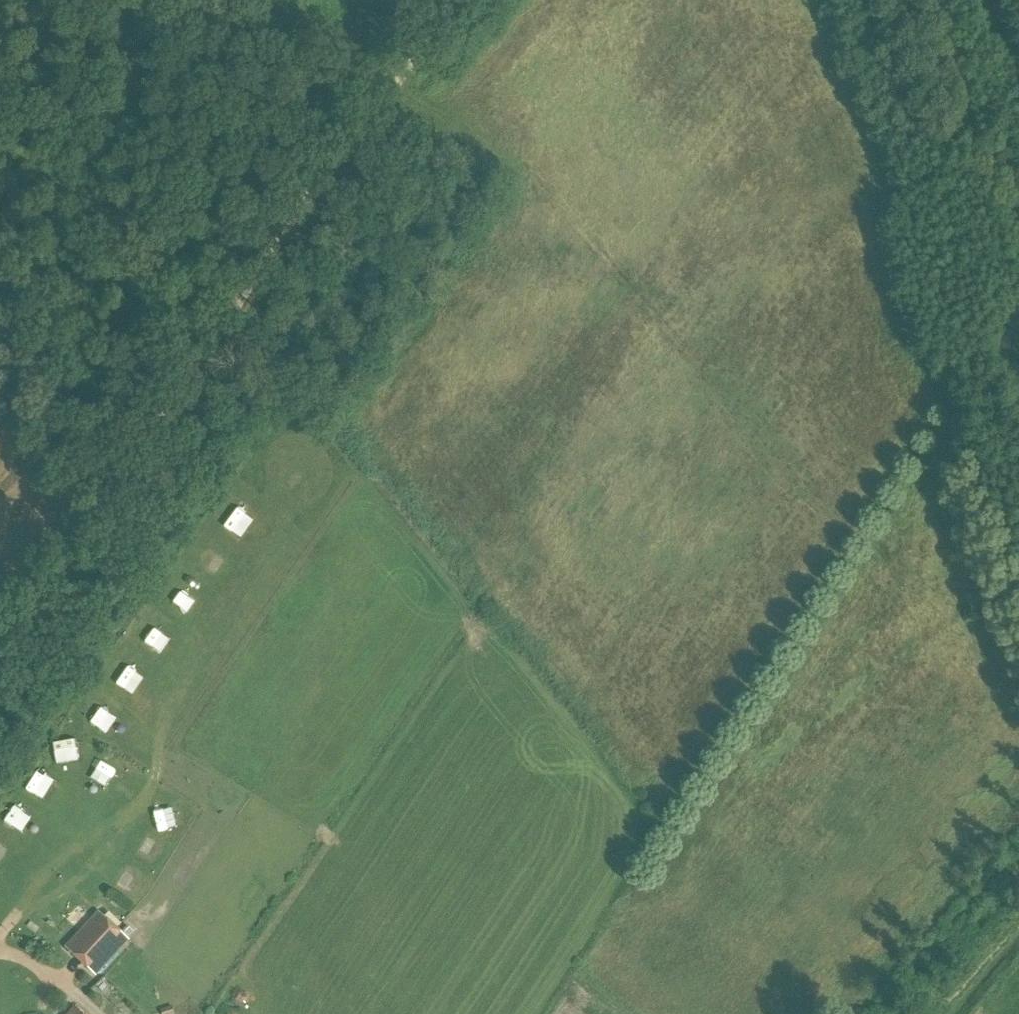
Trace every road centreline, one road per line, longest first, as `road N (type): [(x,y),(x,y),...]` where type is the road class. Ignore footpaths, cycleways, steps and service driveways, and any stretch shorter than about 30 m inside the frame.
road 1 (track): [(0,685),(247,309),(336,155),(451,0)]

